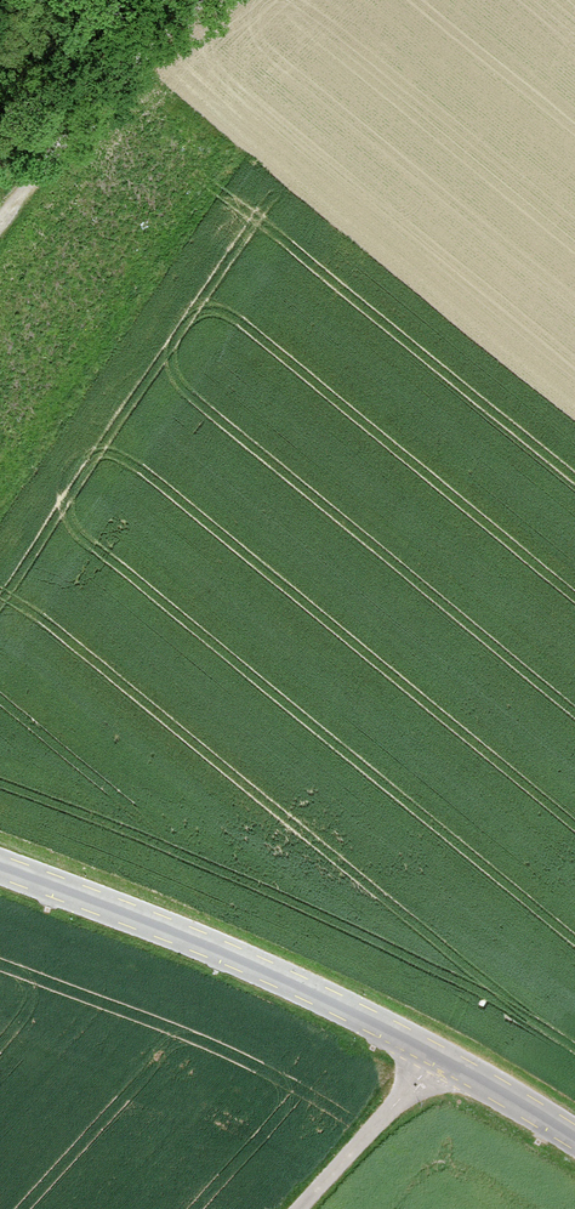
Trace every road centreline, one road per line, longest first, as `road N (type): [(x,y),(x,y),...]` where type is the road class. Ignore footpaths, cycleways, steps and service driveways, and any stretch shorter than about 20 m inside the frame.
road 1 (tertiary): [(574,1138),(308,988),(0,867)]
road 2 (track): [(438,1056),(298,1208)]
road 3 (track): [(0,230),(112,89)]
road 4 (track): [(0,3),(112,89)]
road 5 (track): [(112,89),(206,0)]

